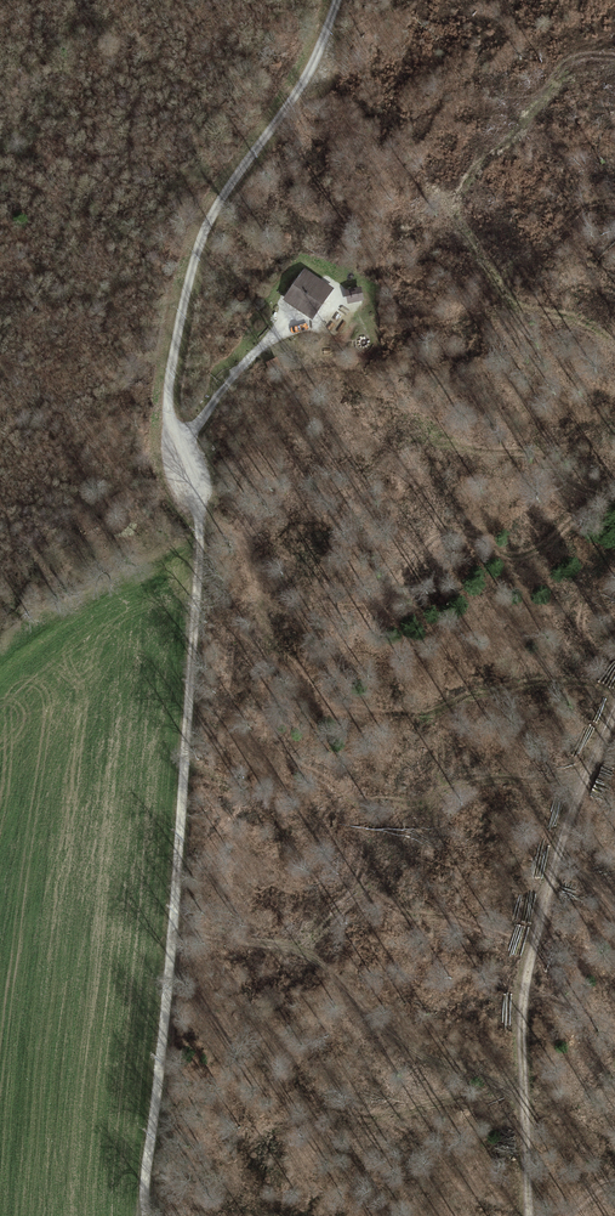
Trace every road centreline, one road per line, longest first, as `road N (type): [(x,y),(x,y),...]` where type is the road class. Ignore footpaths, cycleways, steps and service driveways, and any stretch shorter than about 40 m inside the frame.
road 1 (track): [(340,0),(293,104),(201,236),(169,370),(167,436),(192,483),(189,691),(152,1215)]
road 2 (track): [(614,720),(578,794),(519,1016),(529,1215)]
road 3 (track): [(176,460),(267,345),(286,330),(318,330),(336,316)]

